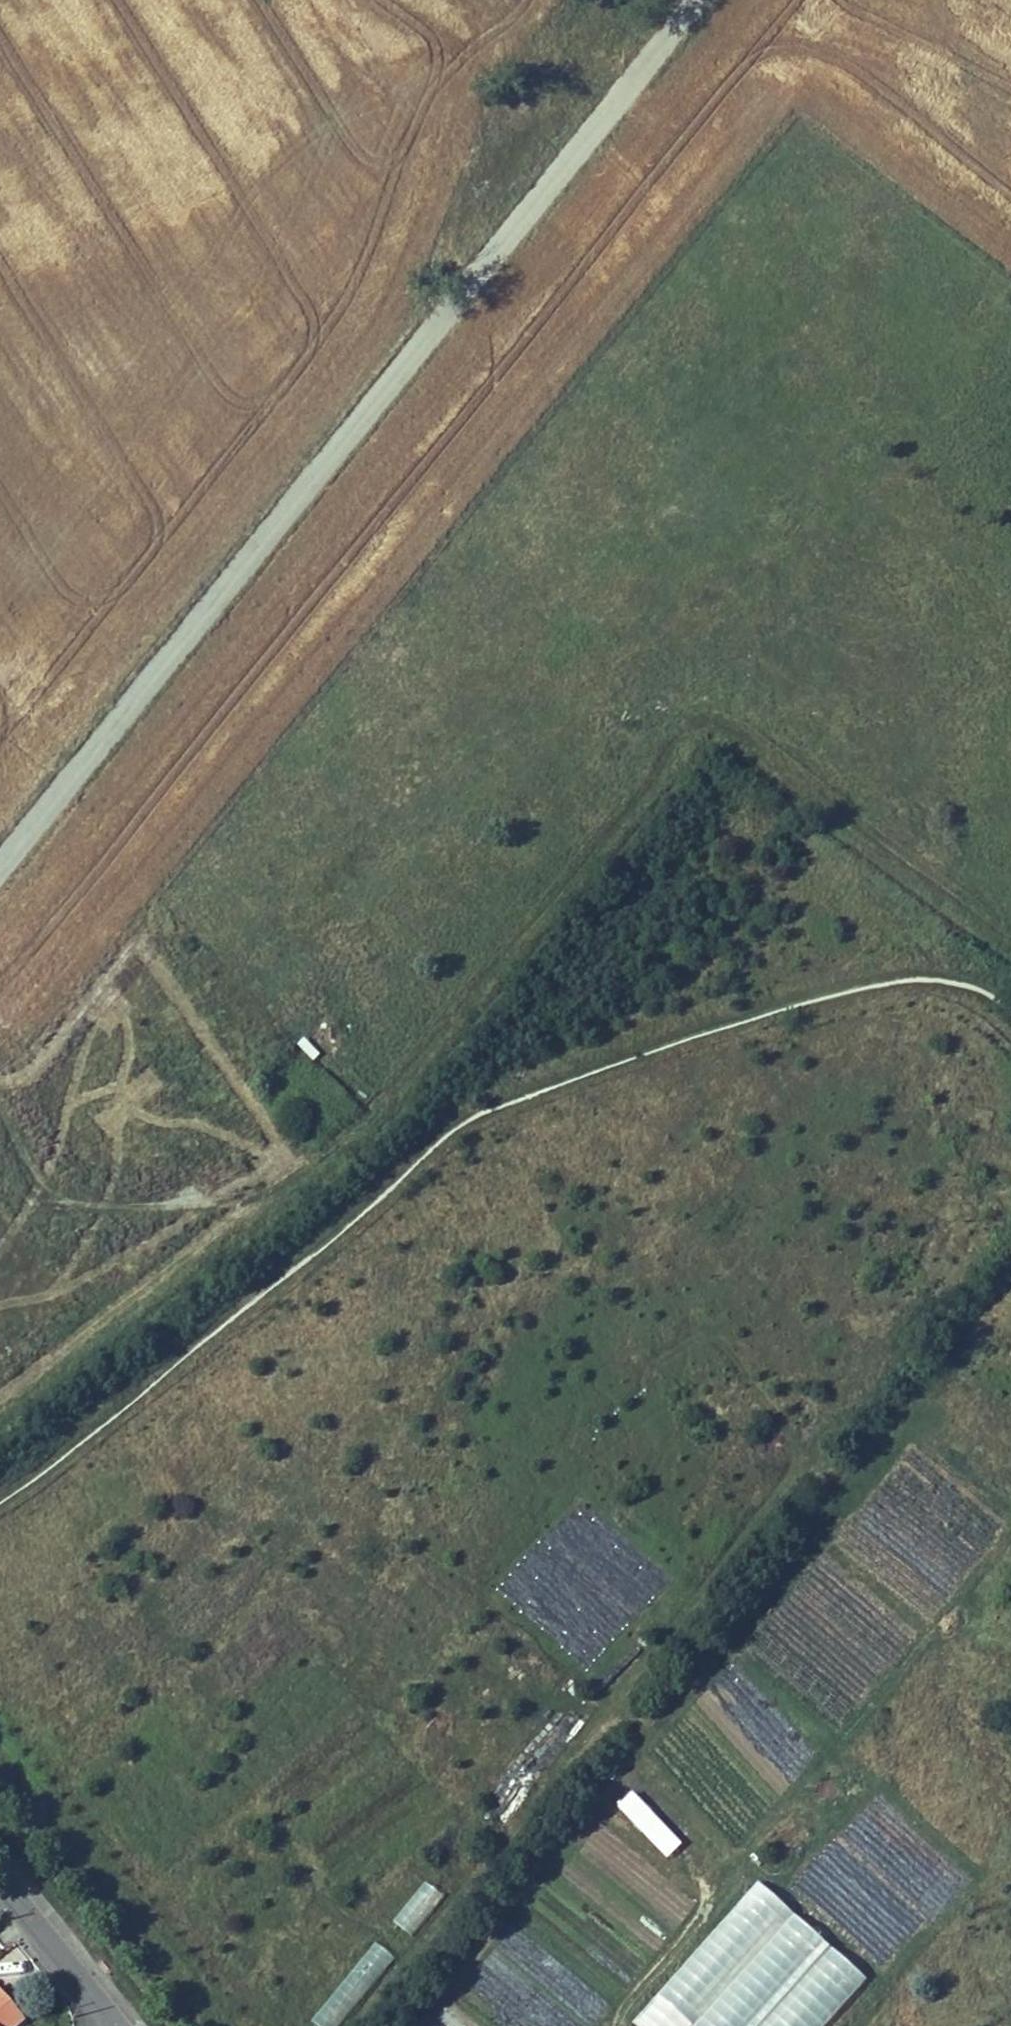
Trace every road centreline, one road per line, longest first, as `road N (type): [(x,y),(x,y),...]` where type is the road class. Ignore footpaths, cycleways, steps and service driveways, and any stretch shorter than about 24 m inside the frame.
road 1 (residential): [(0,1877),(115,2025)]

